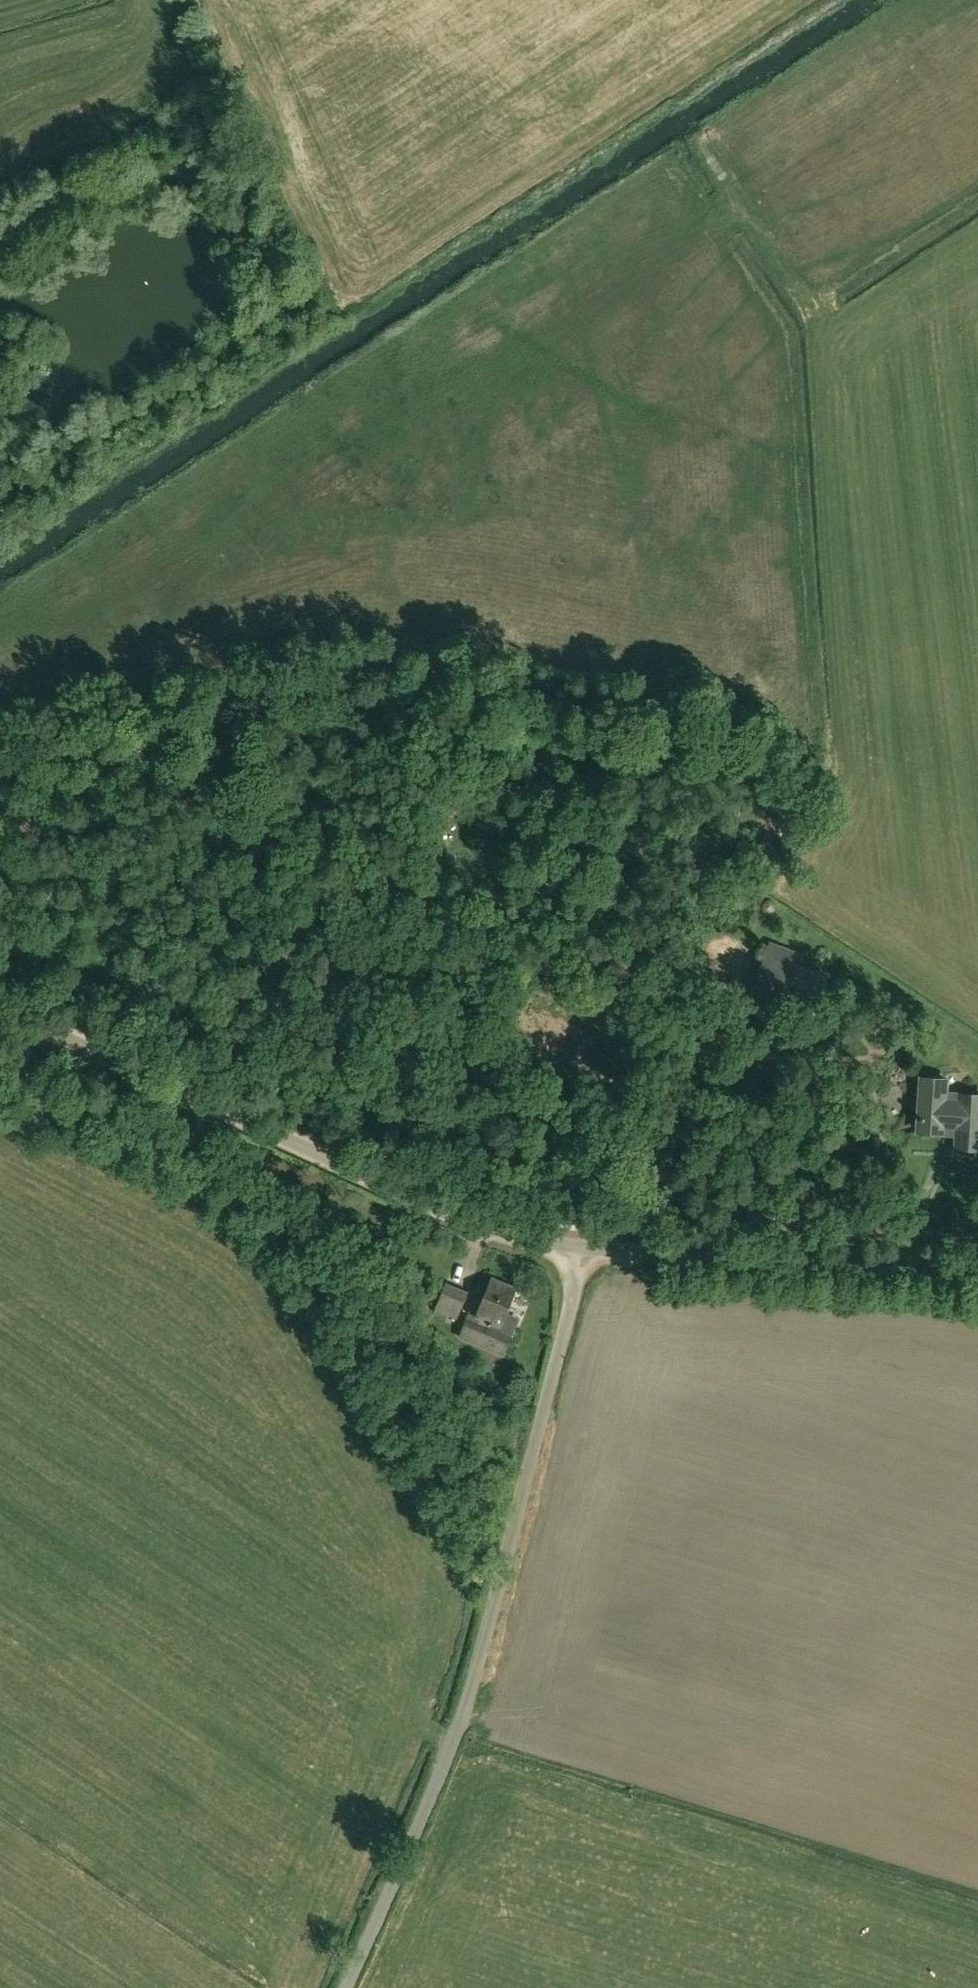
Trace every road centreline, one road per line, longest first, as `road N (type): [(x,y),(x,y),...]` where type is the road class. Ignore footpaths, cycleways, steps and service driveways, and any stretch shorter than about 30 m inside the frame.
road 1 (unclassified): [(346,1987),(486,1645),(583,1249)]
road 2 (unclassified): [(583,1249),(507,1232),(0,1006)]
road 3 (unclassified): [(977,1271),(583,1249)]

